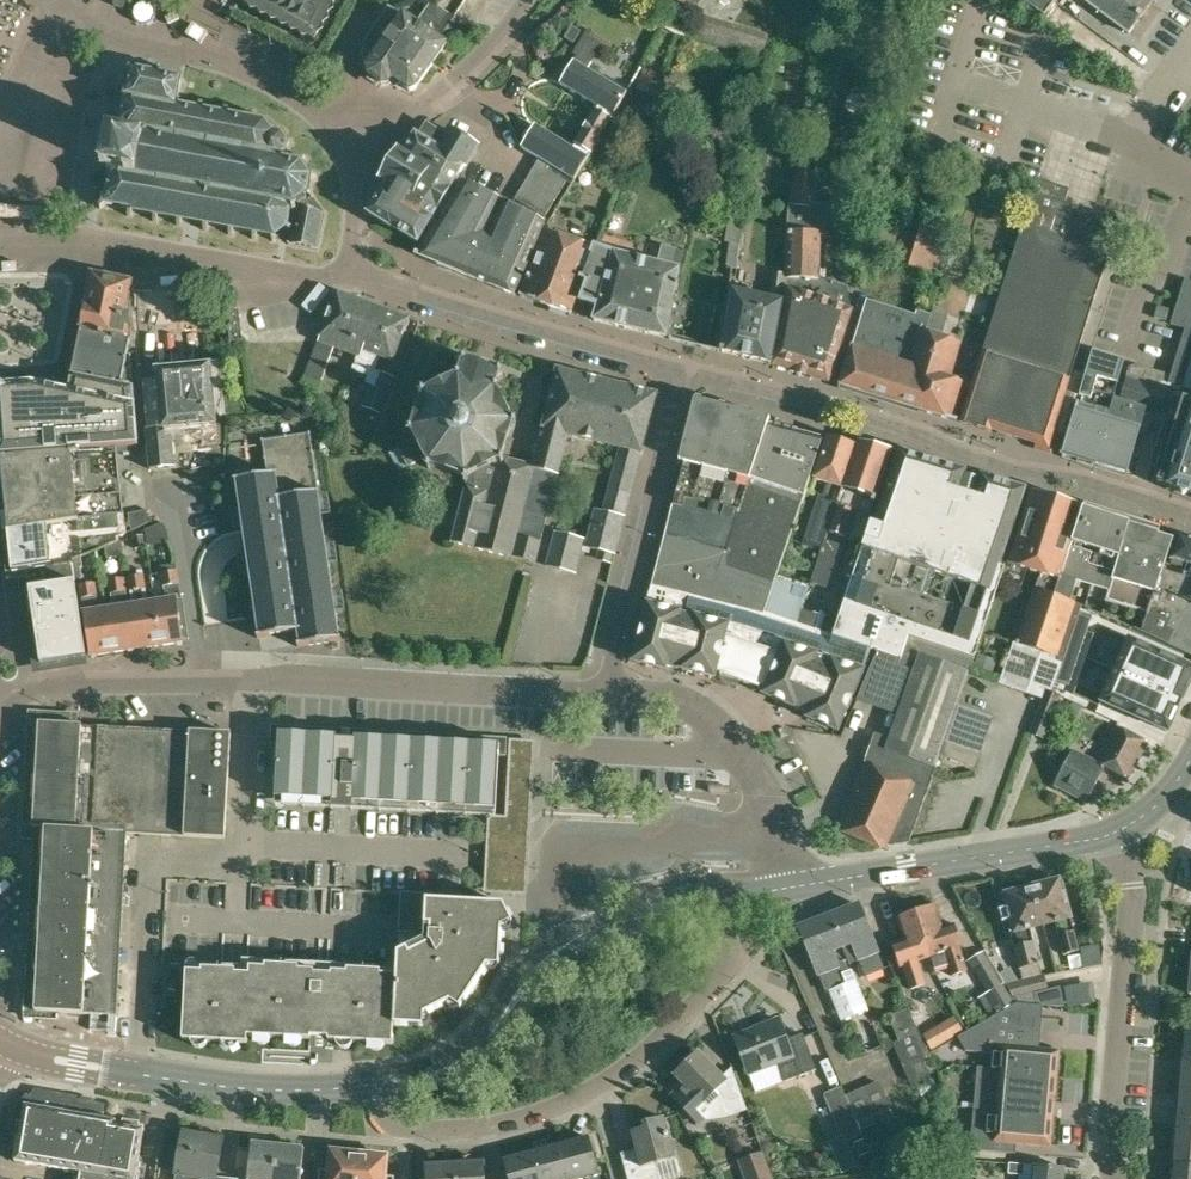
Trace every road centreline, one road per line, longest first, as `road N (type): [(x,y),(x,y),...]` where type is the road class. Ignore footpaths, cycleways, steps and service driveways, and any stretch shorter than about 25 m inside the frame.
road 1 (residential): [(681,369),(919,432),(978,459),(1190,512)]
road 2 (residential): [(375,1086),(391,1119),(418,1133),(494,1127),(598,1091),(719,977),(735,946),(723,902)]
road 3 (secondary): [(375,1086),(275,1094),(202,1087),(76,1067),(0,1041)]
road 4 (residential): [(606,695),(252,682)]
road 5 (residential): [(5,236),(76,234),(315,273),(351,266)]
road 6 (residential): [(1112,1178),(1129,922),(1121,832)]
road 7 (residential): [(351,266),(512,323),(681,369)]
road 8 (residential): [(681,369),(606,695)]
road 9 (secondary): [(800,885),(1121,832)]
road 10 (residential): [(350,138),(249,74),(68,27)]
road 11 (residential): [(800,885),(780,822),(720,729),(698,711),(606,695)]
road 12 (residential): [(0,701),(74,686),(252,682)]
road 13 (secondary): [(565,948),(471,1053),(428,1077),(375,1086)]
road 14 (residential): [(5,236),(21,224),(65,153),(75,82),(68,27)]
road 15 (residential): [(525,0),(490,43),(395,127),(350,138)]
road 16 (secondary): [(565,948),(595,931),(723,902)]
road 17 (residential): [(350,138),(351,266)]

